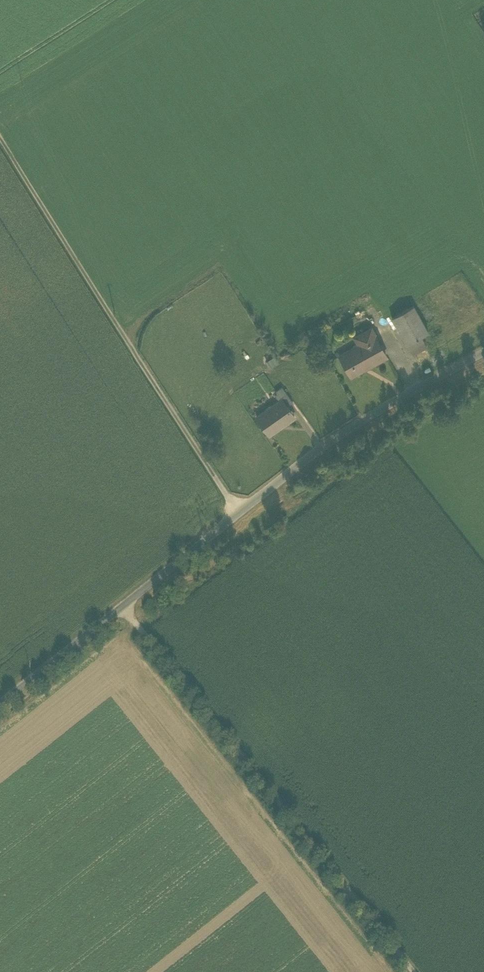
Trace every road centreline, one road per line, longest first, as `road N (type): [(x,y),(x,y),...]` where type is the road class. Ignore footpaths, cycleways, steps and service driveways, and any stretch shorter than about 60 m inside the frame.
road 1 (unclassified): [(483,354),(346,430),(0,703)]
road 2 (track): [(122,606),(411,971)]
road 3 (track): [(0,142),(239,512)]

